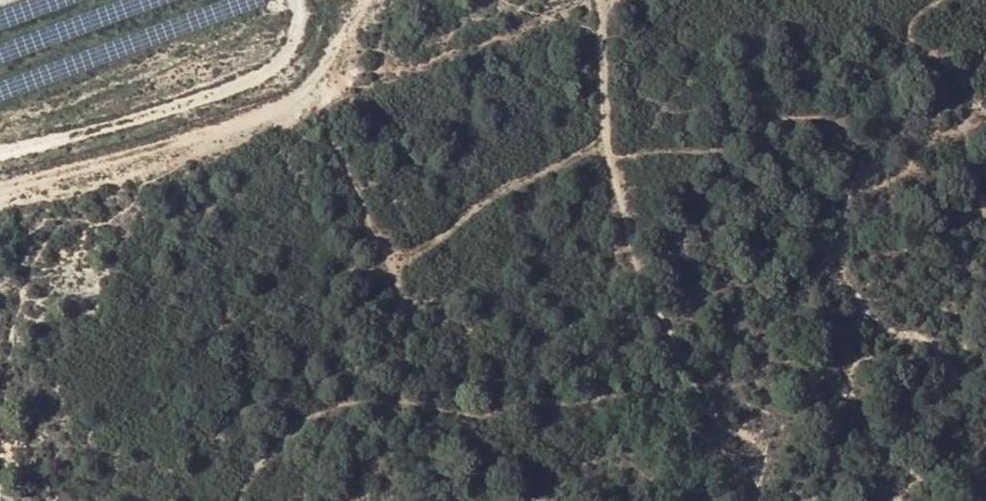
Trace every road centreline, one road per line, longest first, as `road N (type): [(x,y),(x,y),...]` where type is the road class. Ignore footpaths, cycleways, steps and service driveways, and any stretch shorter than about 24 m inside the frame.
road 1 (track): [(366,0),(325,77),(300,97),(0,186)]
road 2 (track): [(607,0),(610,143)]

